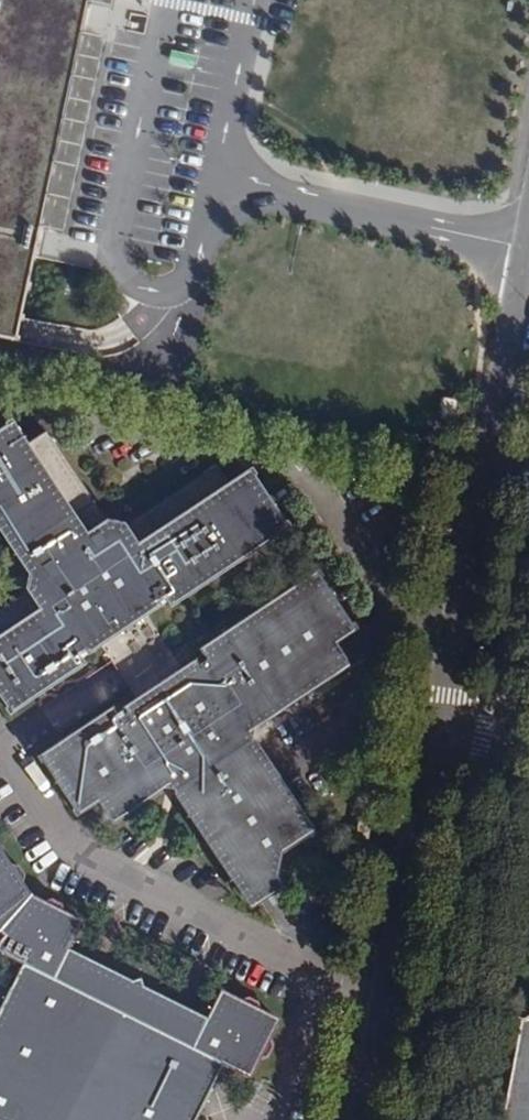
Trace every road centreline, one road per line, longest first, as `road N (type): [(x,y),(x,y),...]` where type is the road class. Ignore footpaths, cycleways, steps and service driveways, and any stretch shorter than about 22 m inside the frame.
road 1 (unclassified): [(528,240),(450,731)]
road 2 (unclassified): [(450,731),(370,1119)]

